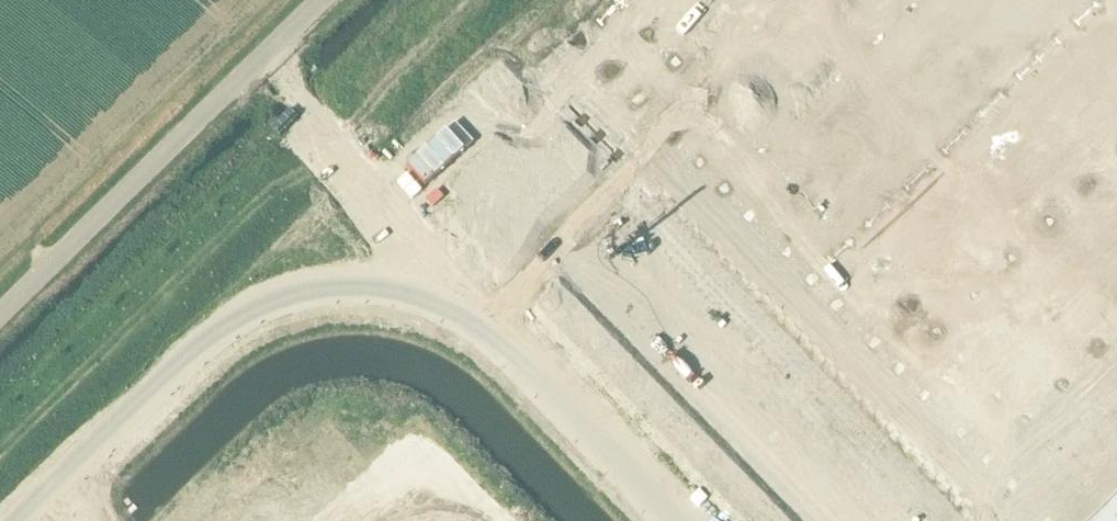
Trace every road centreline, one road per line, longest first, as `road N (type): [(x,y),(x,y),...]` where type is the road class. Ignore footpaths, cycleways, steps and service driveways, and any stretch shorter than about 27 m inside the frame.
road 1 (tertiary): [(22,520),(226,329),(279,302),(360,289),(417,298),(483,333),(672,520)]
road 2 (unclassified): [(0,314),(320,0)]

